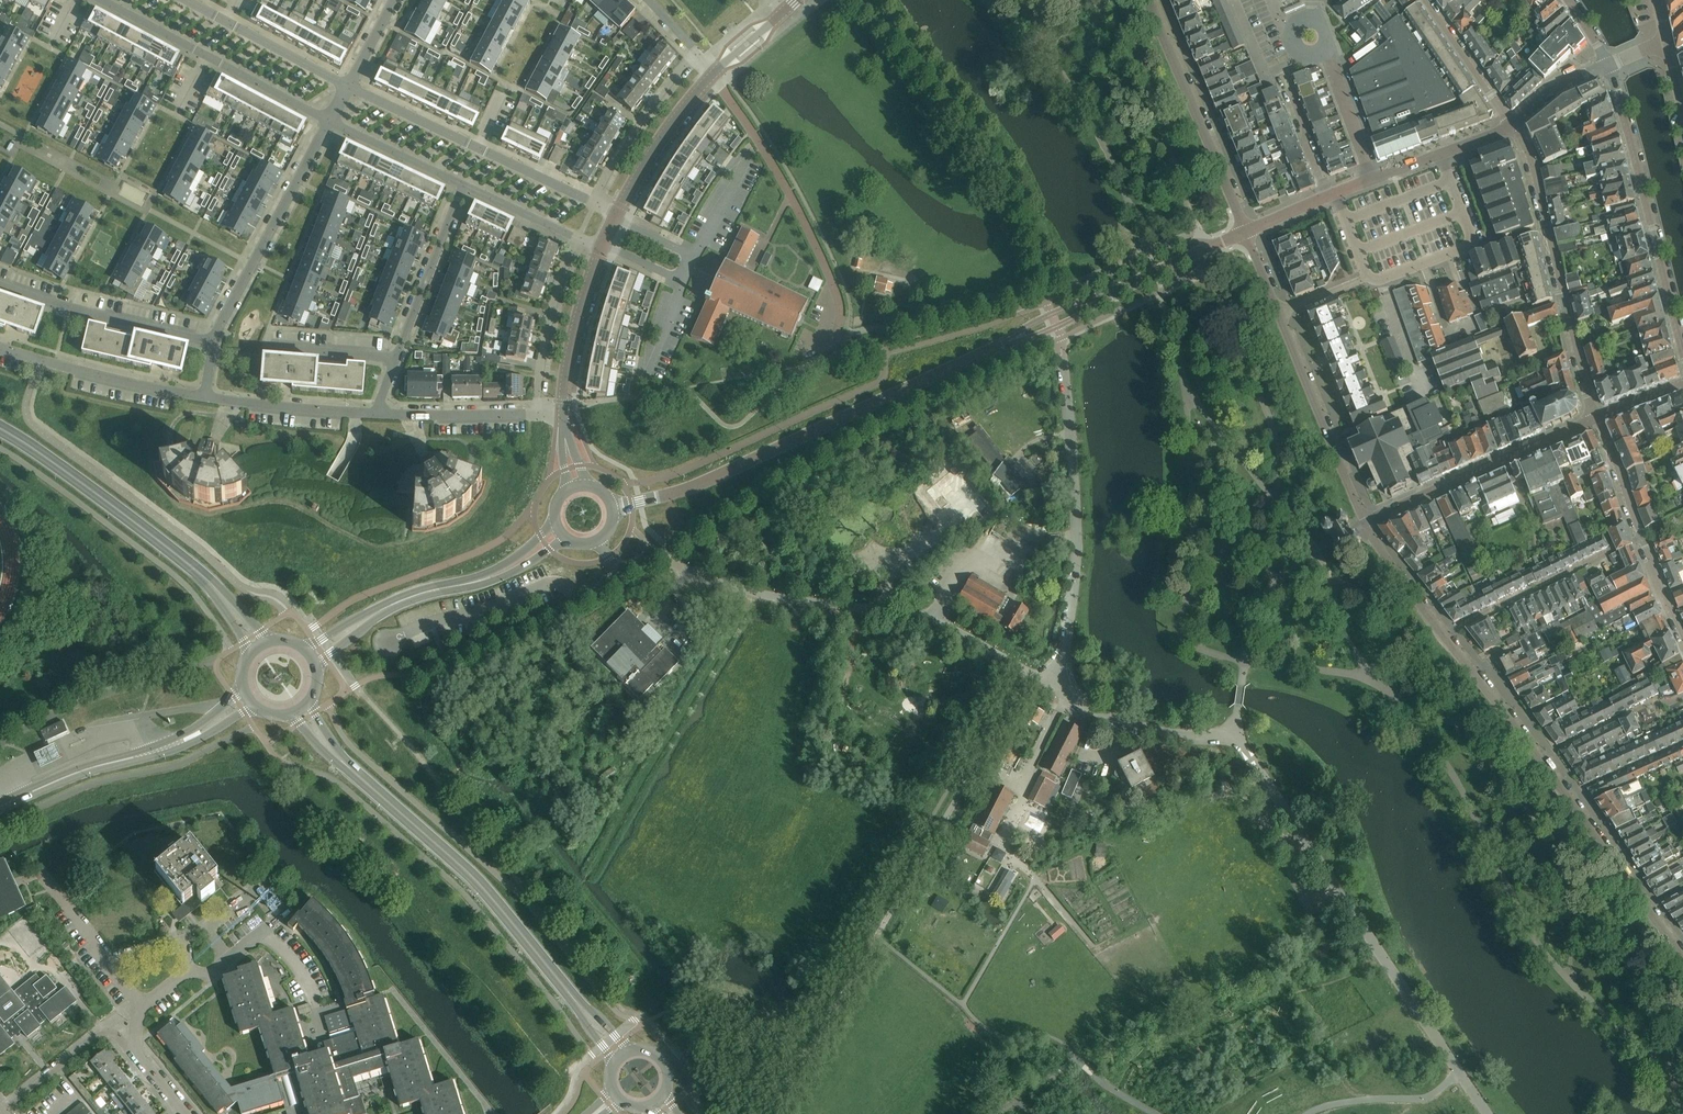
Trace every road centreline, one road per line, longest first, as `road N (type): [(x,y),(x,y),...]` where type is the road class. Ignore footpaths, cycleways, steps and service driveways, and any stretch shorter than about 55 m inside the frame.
road 1 (unclassified): [(1488,1113),(1243,747),(1104,719),(1053,684)]
road 2 (unclassified): [(612,508),(697,486),(982,354)]
road 3 (unclassified): [(1053,684),(925,619),(766,594),(681,567)]
road 4 (residential): [(885,352),(839,340),(838,296),(808,228),(712,75)]
road 5 (secondary): [(575,1000),(478,880),(341,761)]
road 6 (unclassified): [(1053,684),(1078,537),(1061,352)]
road 7 (residential): [(1599,419),(1532,164),(1512,124)]
road 8 (unclassified): [(1682,348),(1607,66)]
road 9 (unclassified): [(1366,523),(1599,419)]
road 10 (tertiary): [(206,579),(0,431)]
road 11 (unclassified): [(1246,232),(1147,0)]
road 12 (unclassified): [(386,642),(539,588),(559,586),(581,598),(618,578)]
road 13 (residential): [(213,342),(330,122)]
road 14 (residential): [(375,413),(462,186)]
road 15 (unclassified): [(1366,523),(1278,316)]
road 16 (residential): [(0,285),(213,342)]
road 17 (residential): [(1443,636),(1640,538)]
road 18 (residential): [(204,397),(0,347)]
road 19 (residential): [(577,238),(545,345),(539,416)]
road 20 (residential): [(696,53),(637,126),(592,202)]
road 21 (secondary): [(0,807),(86,769),(169,747)]
road 22 (tertiary): [(563,417),(573,340),(602,246)]
road 23 (tertiary): [(616,217),(664,134),(712,75)]
road 24 (residential): [(375,413),(204,397)]
road 25 (residential): [(139,1006),(190,970),(185,941),(110,965)]
road 26 (residential): [(539,416),(375,413)]
road 27 (residential): [(1512,124),(1427,0)]
road 28 (unclassified): [(1111,295),(1246,232)]
road 29 (residential): [(330,122),(462,186)]
road 30 (residential): [(481,149),(350,86)]
road 31 (residential): [(1323,46),(1371,181)]
road 32 (unclassified): [(1111,295),(1031,323),(982,354)]
road 33 (unclassified): [(982,354),(1056,327),(1111,295)]
road 34 (residential): [(350,86),(225,21)]
road 35 (residential): [(206,57),(330,122)]
road 36 (unclassified): [(1567,796),(1647,908)]
road 37 (unclassified): [(1366,523),(1443,636)]
road 38 (residential): [(462,186),(577,238)]
road 39 (residential): [(1567,796),(1682,744)]
road 40 (residential): [(1599,419),(1640,538)]
road 41 (residential): [(185,1113),(138,1058),(139,1006)]
road 42 (residential): [(592,202),(481,149)]
road 43 (residential): [(100,0),(206,57)]

